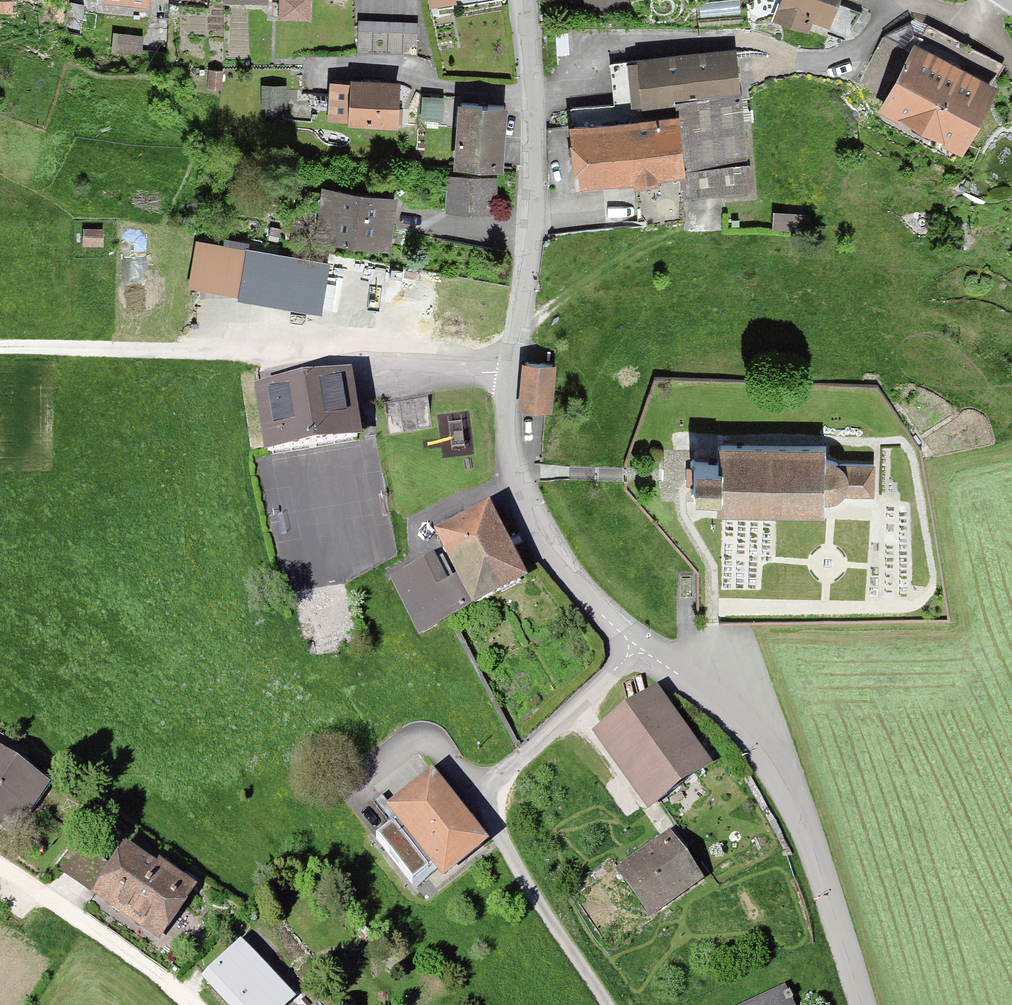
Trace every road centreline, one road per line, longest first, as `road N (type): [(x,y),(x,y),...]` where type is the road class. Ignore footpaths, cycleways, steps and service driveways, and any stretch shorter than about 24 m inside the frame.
road 1 (residential): [(522,0),(534,133),(509,369),(508,454),(558,558),(632,640)]
road 2 (residential): [(601,1004),(506,852),(492,806),(494,782),(597,688),(632,640)]
road 3 (residential): [(632,640),(752,726),(811,840),(860,1004)]
road 4 (residential): [(0,865),(197,1004)]
road 5 (track): [(0,347),(212,348)]

